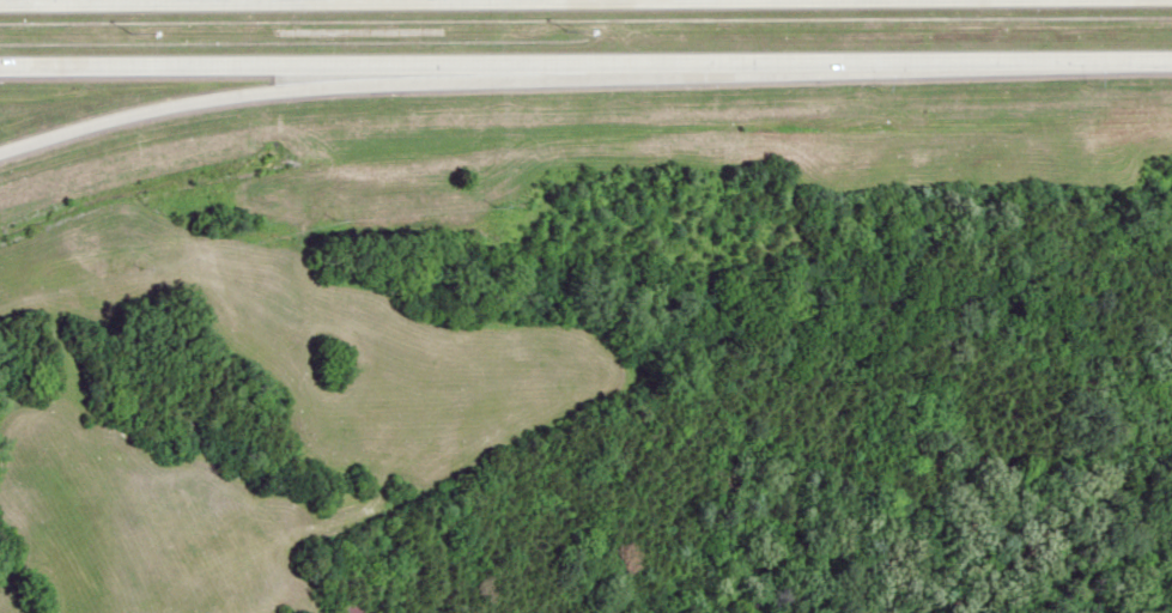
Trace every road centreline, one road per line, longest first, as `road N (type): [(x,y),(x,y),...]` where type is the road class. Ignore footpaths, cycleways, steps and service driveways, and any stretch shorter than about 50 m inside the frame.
road 1 (motorway): [(0,70),(1171,63)]
road 2 (motorway): [(780,0),(0,2)]
road 3 (motorway): [(0,151),(105,119),(265,92),(514,67)]

